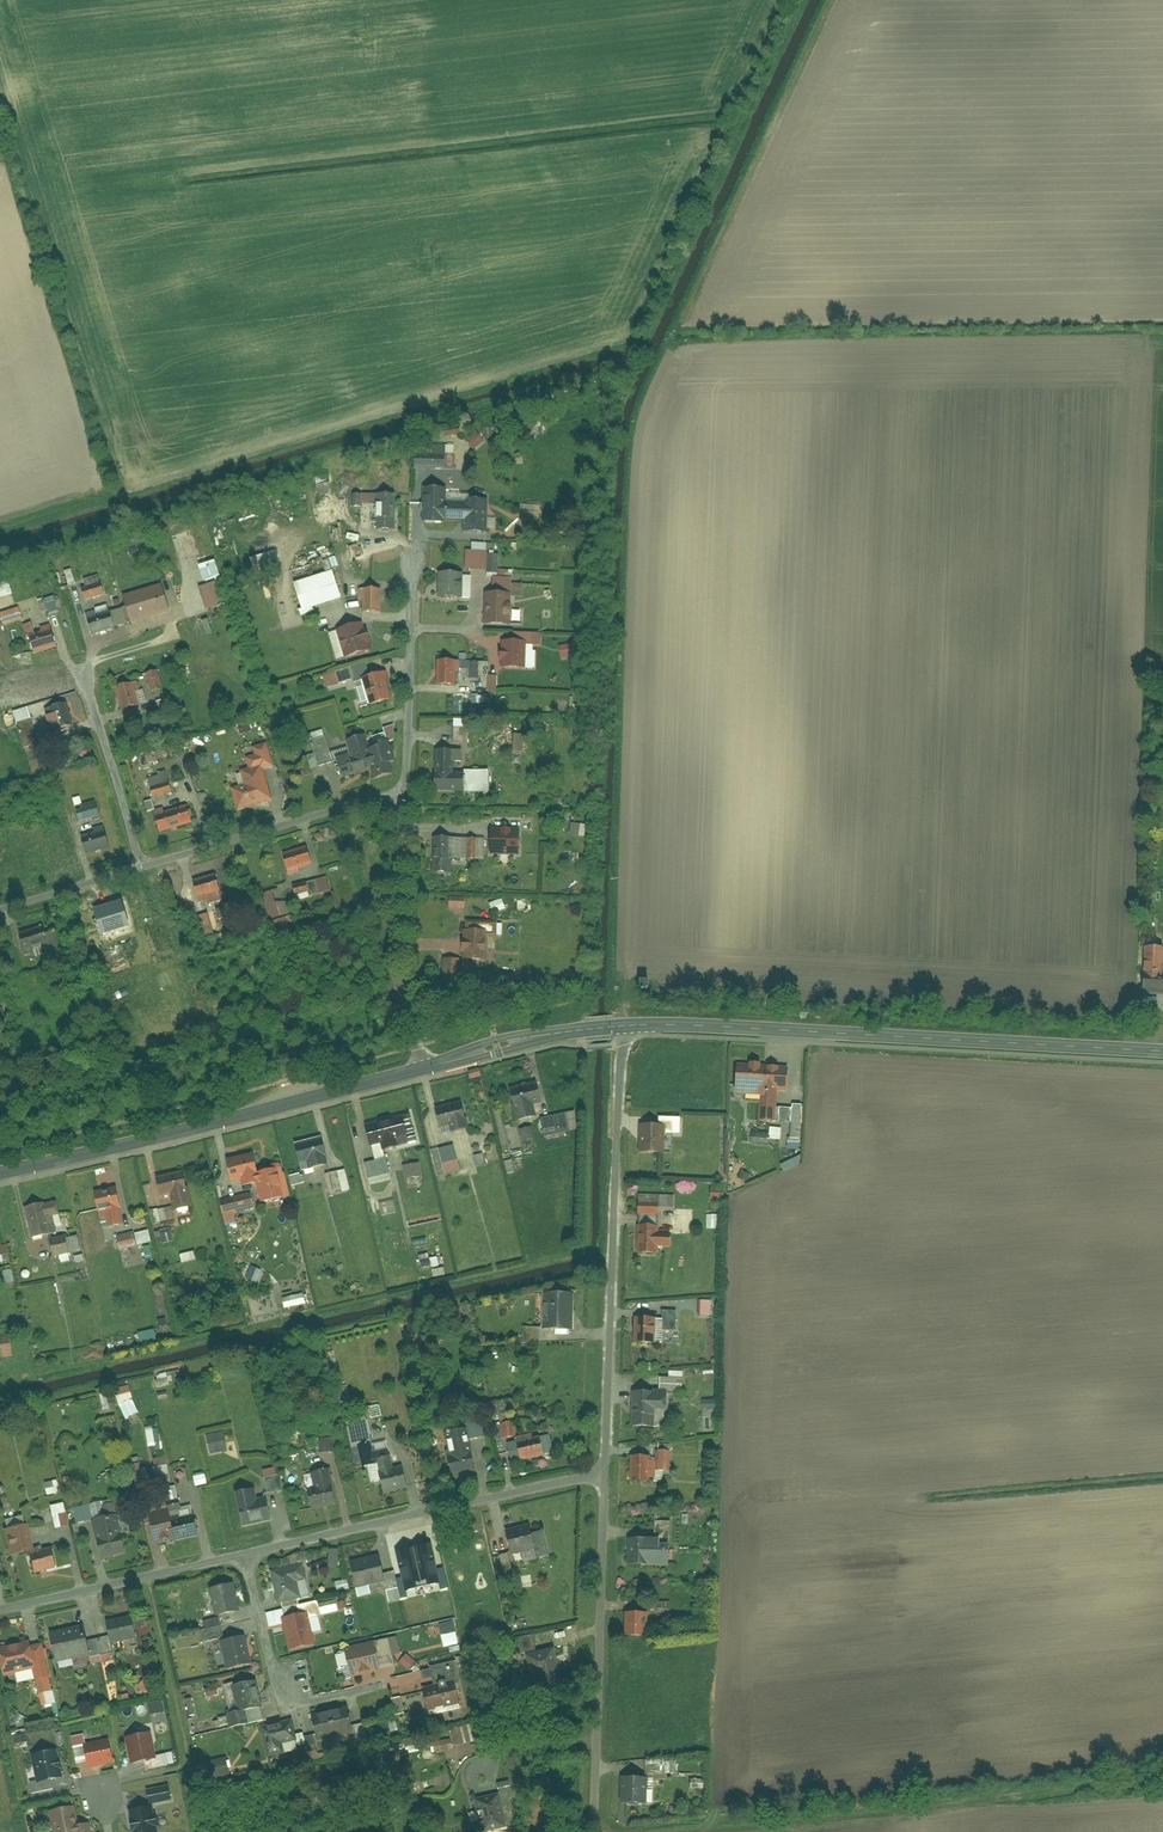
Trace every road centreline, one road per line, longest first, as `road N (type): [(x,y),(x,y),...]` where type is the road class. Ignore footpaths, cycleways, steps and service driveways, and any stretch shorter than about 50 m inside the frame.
road 1 (residential): [(1162,1773),(582,1831)]
road 2 (tertiary): [(622,1027),(1162,1051)]
road 3 (residential): [(608,1471),(622,1027)]
road 4 (tertiary): [(0,1176),(425,1072)]
road 5 (residential): [(245,1557),(608,1471)]
road 6 (residential): [(582,1831),(608,1471)]
road 7 (residential): [(425,1072),(392,961),(403,792)]
road 8 (residential): [(143,870),(403,792)]
road 9 (residential): [(245,1557),(0,1610)]
road 10 (residential): [(403,792),(418,559)]
road 11 (tertiary): [(425,1072),(497,1049),(622,1027)]
road 12 (residential): [(82,677),(143,870)]
road 13 (residential): [(0,913),(143,870)]
road 14 (residential): [(281,1698),(245,1557)]

